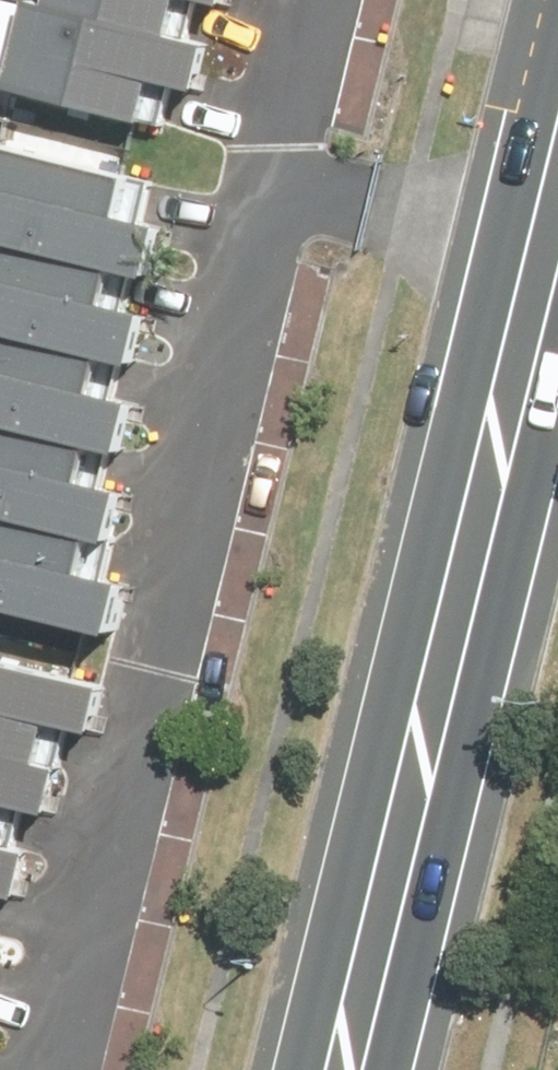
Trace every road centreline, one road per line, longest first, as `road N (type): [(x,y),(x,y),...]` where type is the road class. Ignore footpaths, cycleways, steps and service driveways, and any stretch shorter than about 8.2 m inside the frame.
road 1 (residential): [(63,1069),(259,202)]
road 2 (secondary): [(357,1069),(554,265)]
road 3 (residential): [(259,202),(554,265)]
road 4 (residential): [(259,202),(305,0)]

